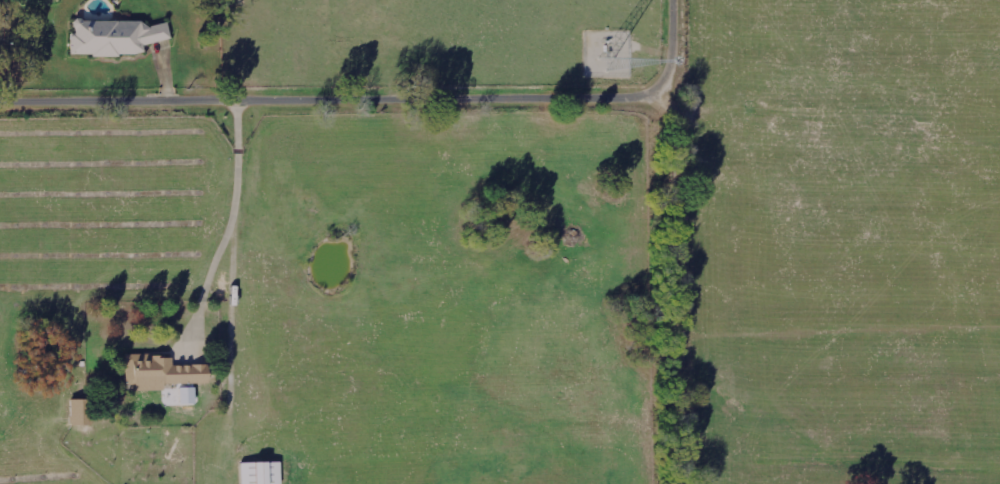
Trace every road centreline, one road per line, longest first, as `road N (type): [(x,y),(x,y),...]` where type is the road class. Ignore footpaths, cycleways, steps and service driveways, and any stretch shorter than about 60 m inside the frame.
road 1 (residential): [(680,101),(0,103)]
road 2 (residential): [(688,483),(681,0)]

